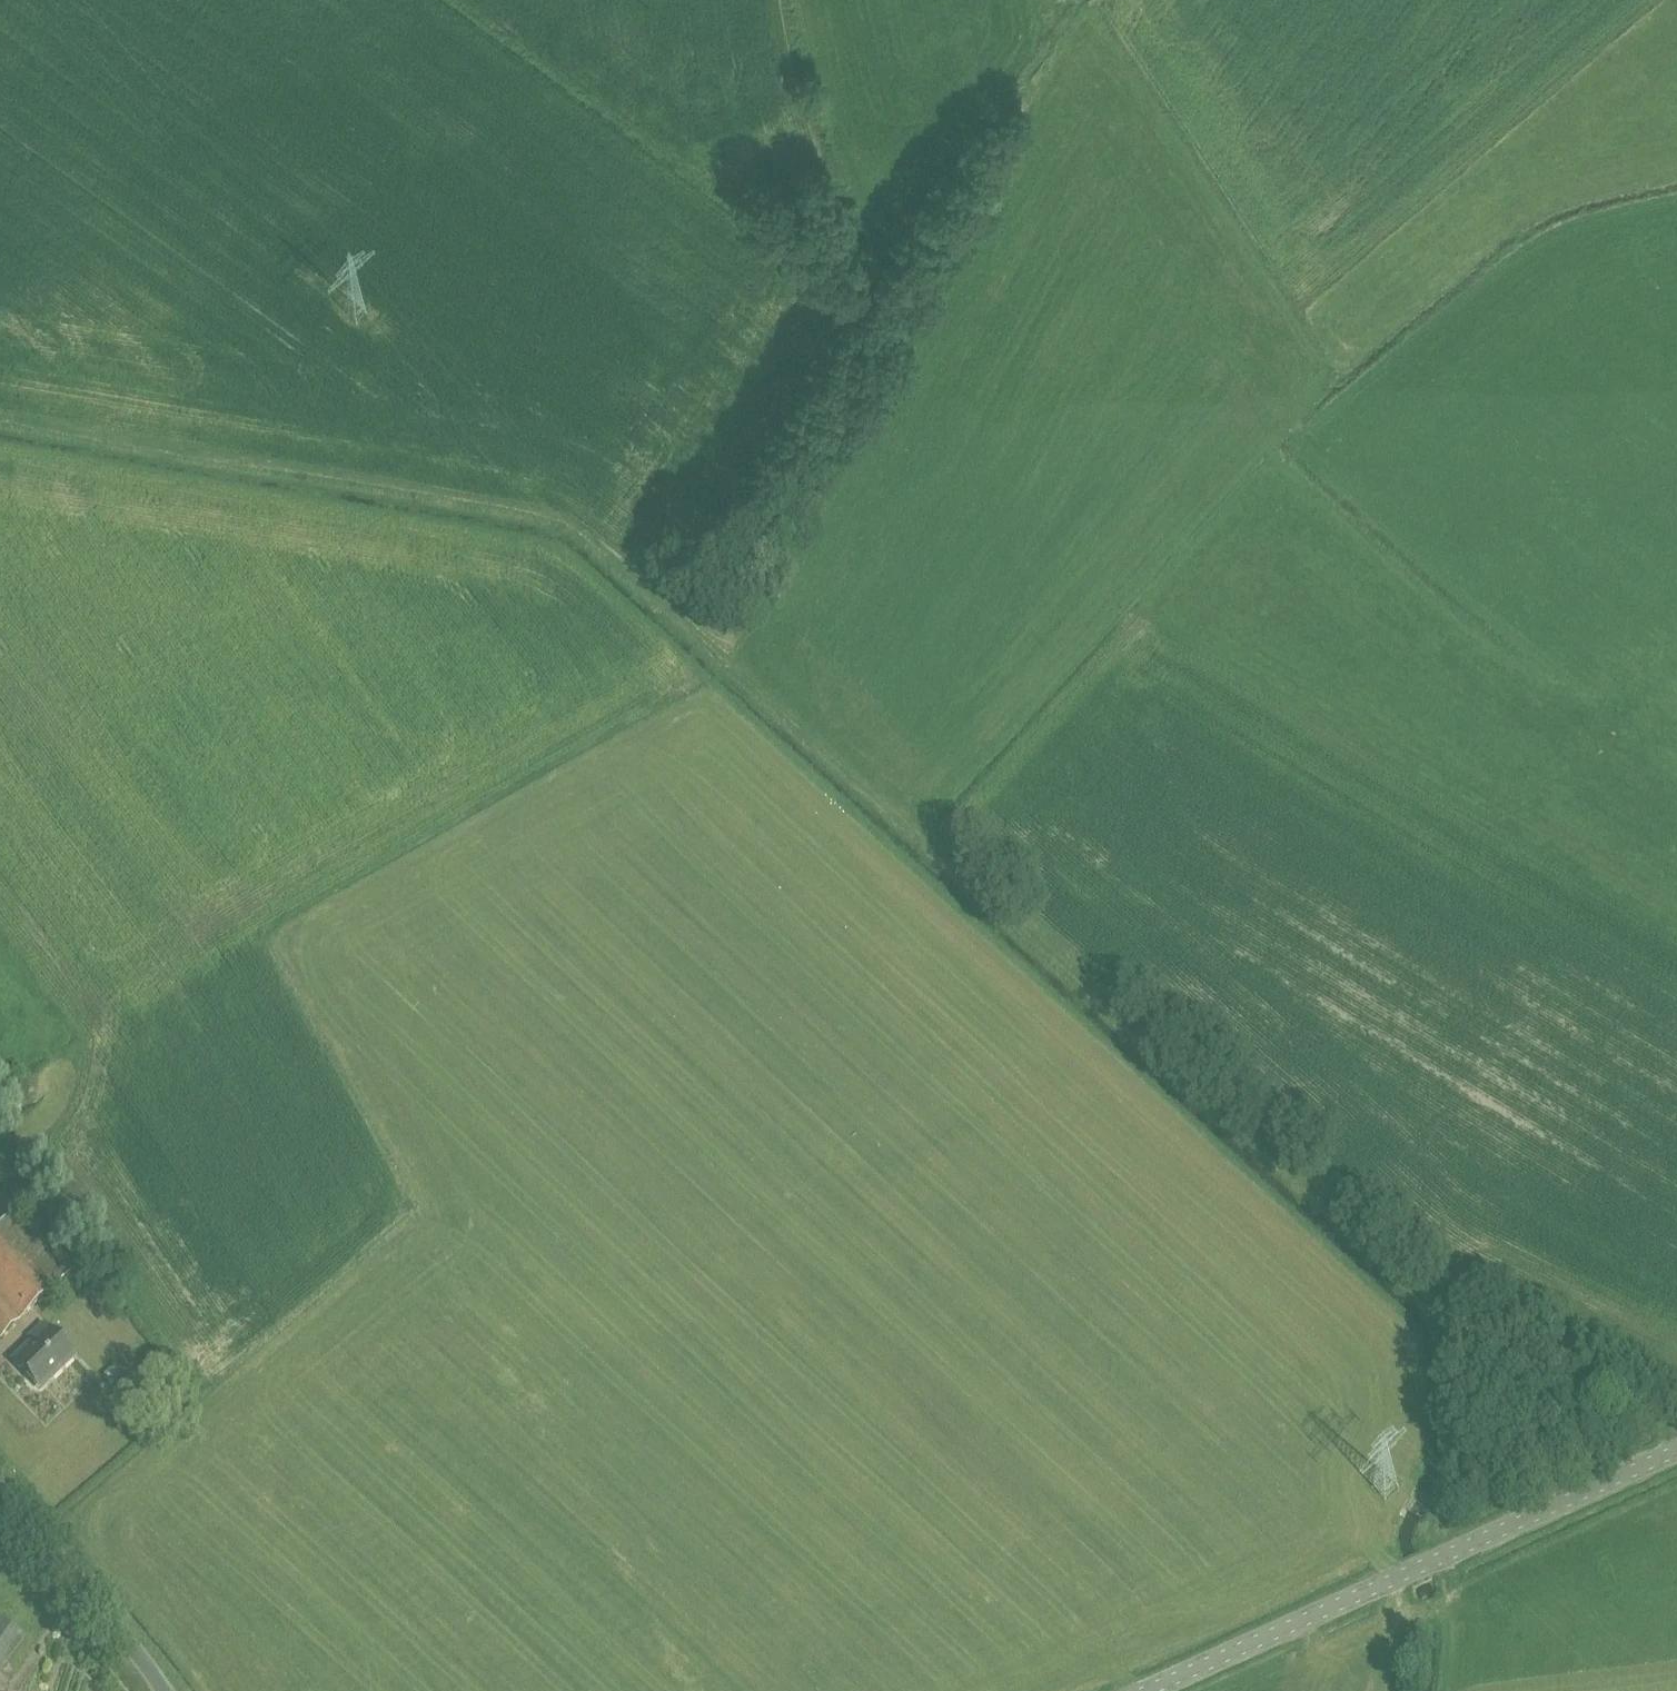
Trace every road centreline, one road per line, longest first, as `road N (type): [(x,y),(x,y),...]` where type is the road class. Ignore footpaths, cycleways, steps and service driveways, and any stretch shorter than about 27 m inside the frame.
road 1 (tertiary): [(1151,1690),(1676,1454)]
road 2 (unclassified): [(167,1690),(0,1483)]

